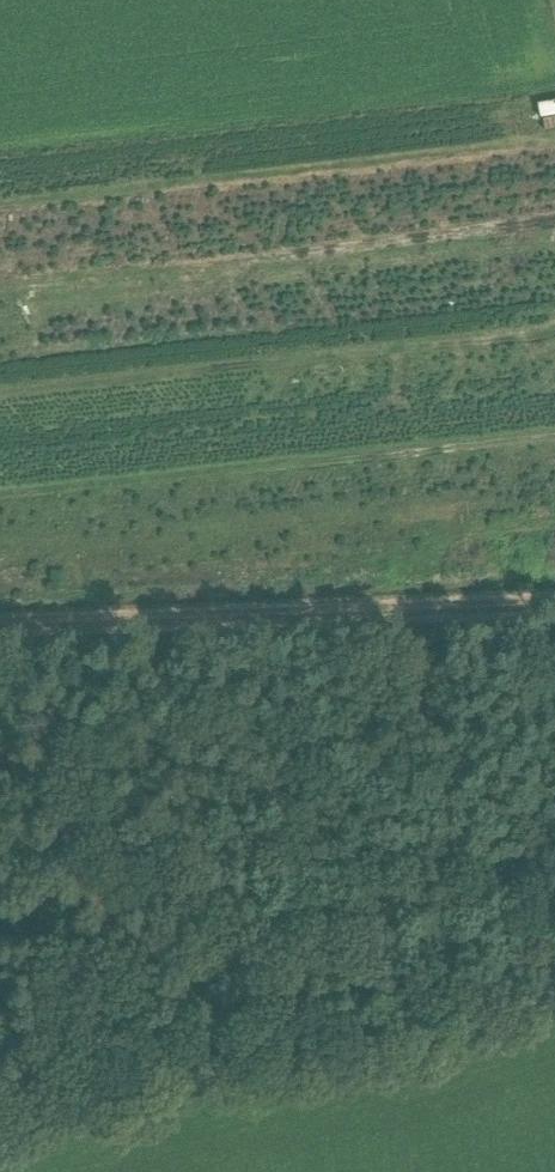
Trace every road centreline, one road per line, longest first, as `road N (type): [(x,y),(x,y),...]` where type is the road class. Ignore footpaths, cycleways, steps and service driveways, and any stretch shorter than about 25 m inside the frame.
road 1 (track): [(554,604),(0,625)]

